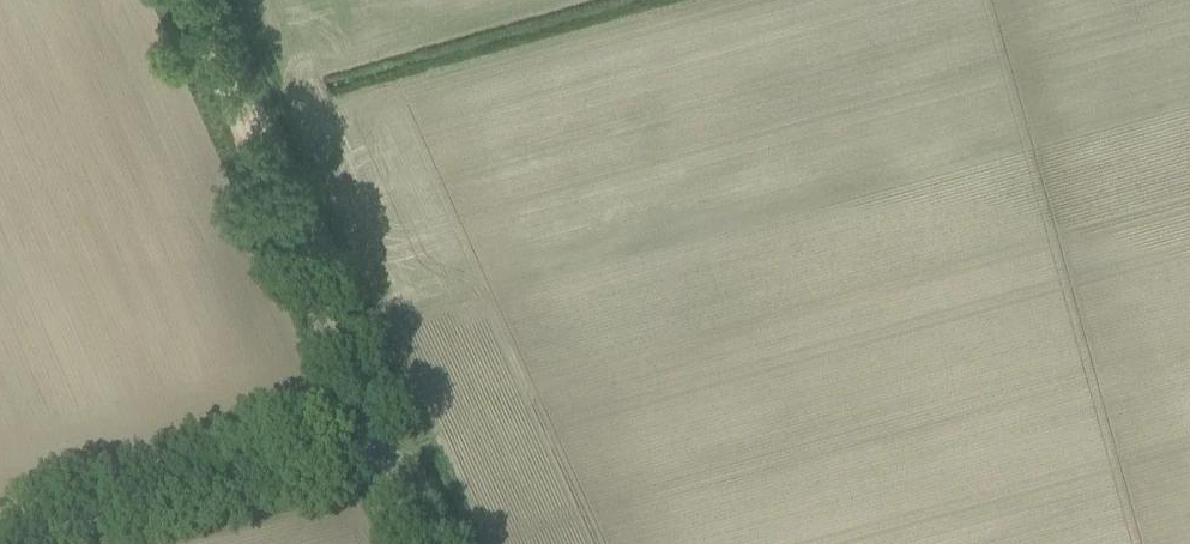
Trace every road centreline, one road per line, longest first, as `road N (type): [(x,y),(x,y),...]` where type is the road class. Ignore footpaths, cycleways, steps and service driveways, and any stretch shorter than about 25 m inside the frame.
road 1 (track): [(195,0),(435,543)]
road 2 (track): [(0,536),(387,440)]

